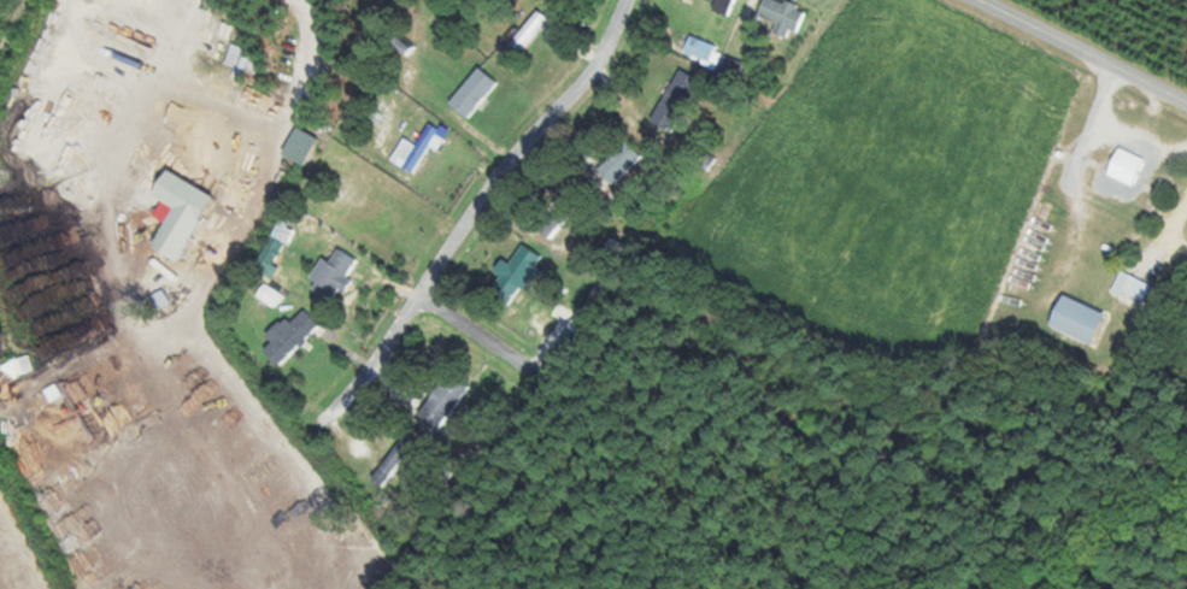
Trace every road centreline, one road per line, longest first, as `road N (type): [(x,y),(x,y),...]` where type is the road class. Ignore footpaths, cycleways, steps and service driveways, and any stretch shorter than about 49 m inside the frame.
road 1 (residential): [(629,0),(603,55),(476,206),(376,361),(327,416)]
road 2 (residential): [(1186,97),(980,0)]
road 3 (residential): [(419,293),(550,378)]

